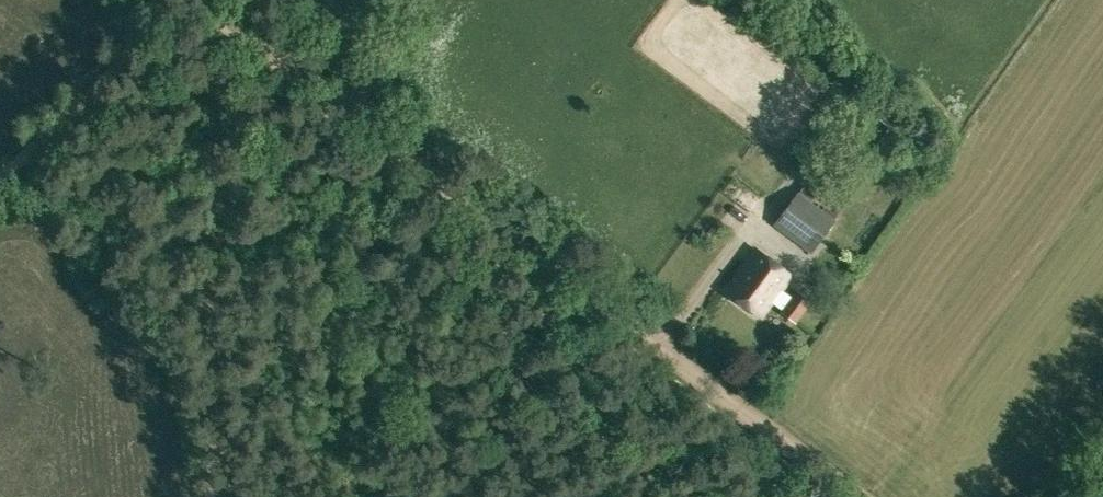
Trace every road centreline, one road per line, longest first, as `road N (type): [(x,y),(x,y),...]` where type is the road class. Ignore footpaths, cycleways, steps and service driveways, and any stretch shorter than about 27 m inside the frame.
road 1 (track): [(868,496),(339,111)]
road 2 (track): [(210,496),(210,247),(228,193),(256,152),(284,133),(330,124),(339,111)]
road 3 (track): [(0,180),(173,5)]
road 4 (track): [(798,177),(663,347)]
road 5 (track): [(339,111),(193,0)]
road 6 (track): [(339,111),(415,0)]

